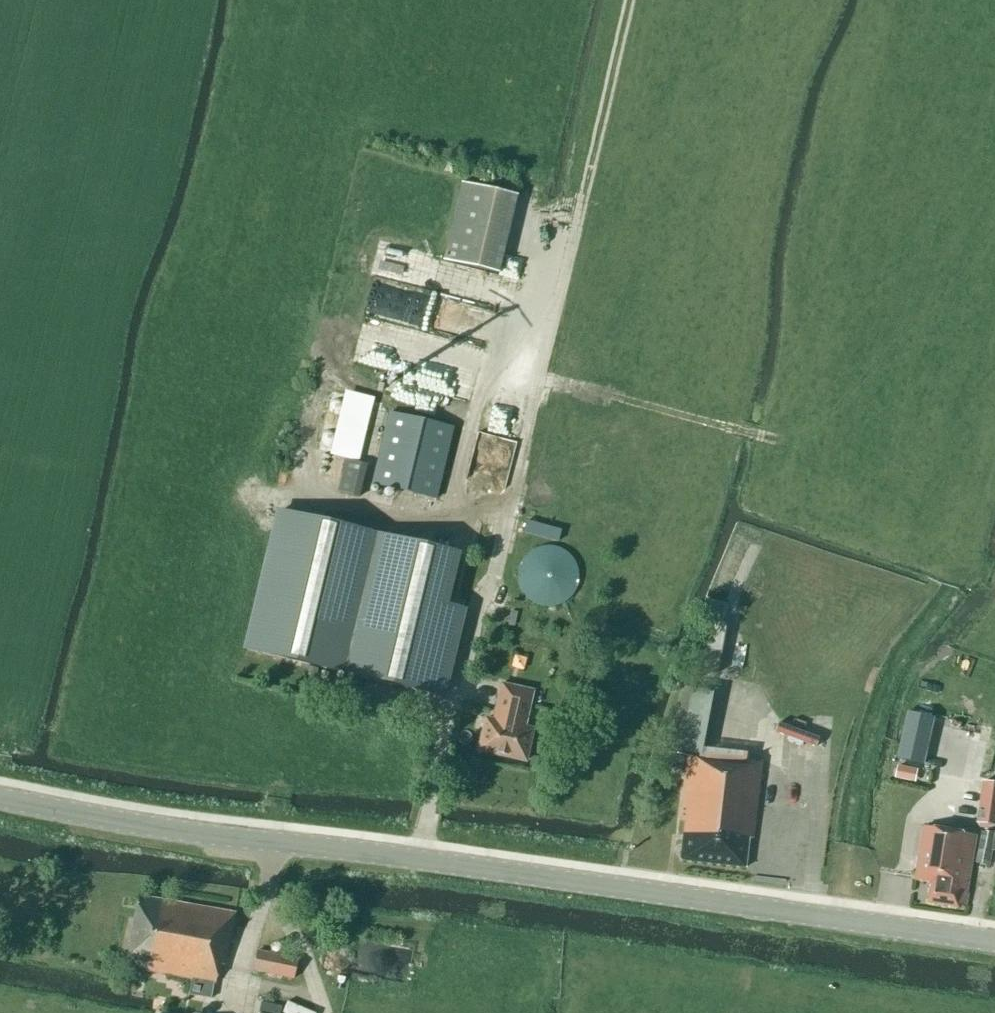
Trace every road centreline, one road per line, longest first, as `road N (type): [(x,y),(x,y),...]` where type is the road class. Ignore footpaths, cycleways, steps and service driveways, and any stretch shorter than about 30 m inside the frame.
road 1 (tertiary): [(994,943),(144,824),(0,794)]
road 2 (track): [(630,0),(551,330)]
road 3 (track): [(539,381),(772,440)]
road 4 (track): [(259,903),(291,931),(325,1012)]

